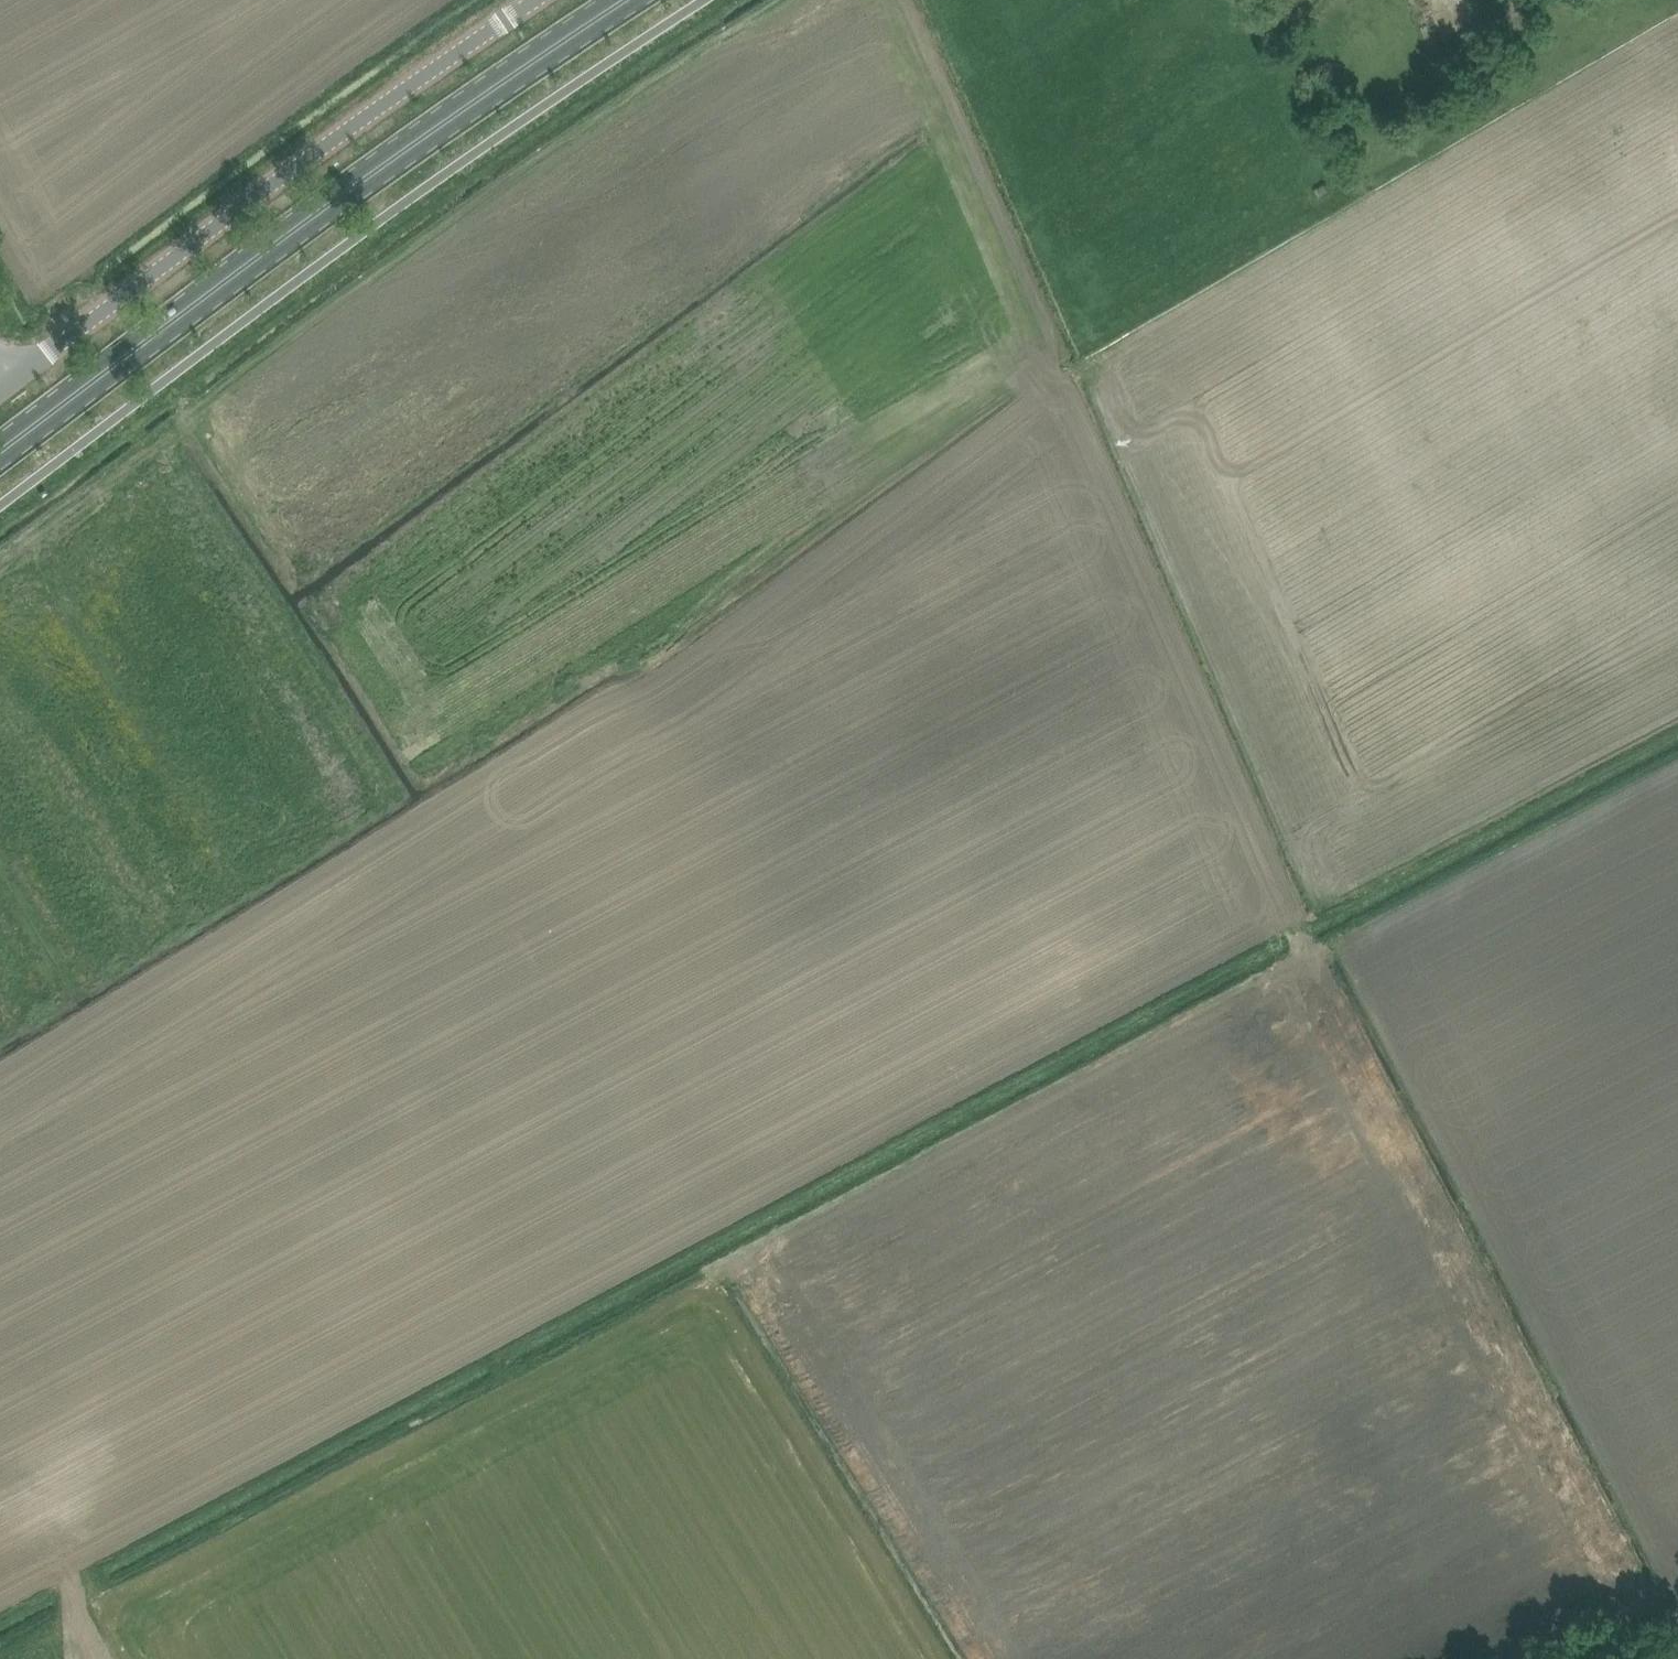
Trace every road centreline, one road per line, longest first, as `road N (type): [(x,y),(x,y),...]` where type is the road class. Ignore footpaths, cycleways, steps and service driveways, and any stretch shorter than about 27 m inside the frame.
road 1 (primary): [(0,452),(393,157),(625,0)]
road 2 (unclassified): [(531,0),(8,386)]

